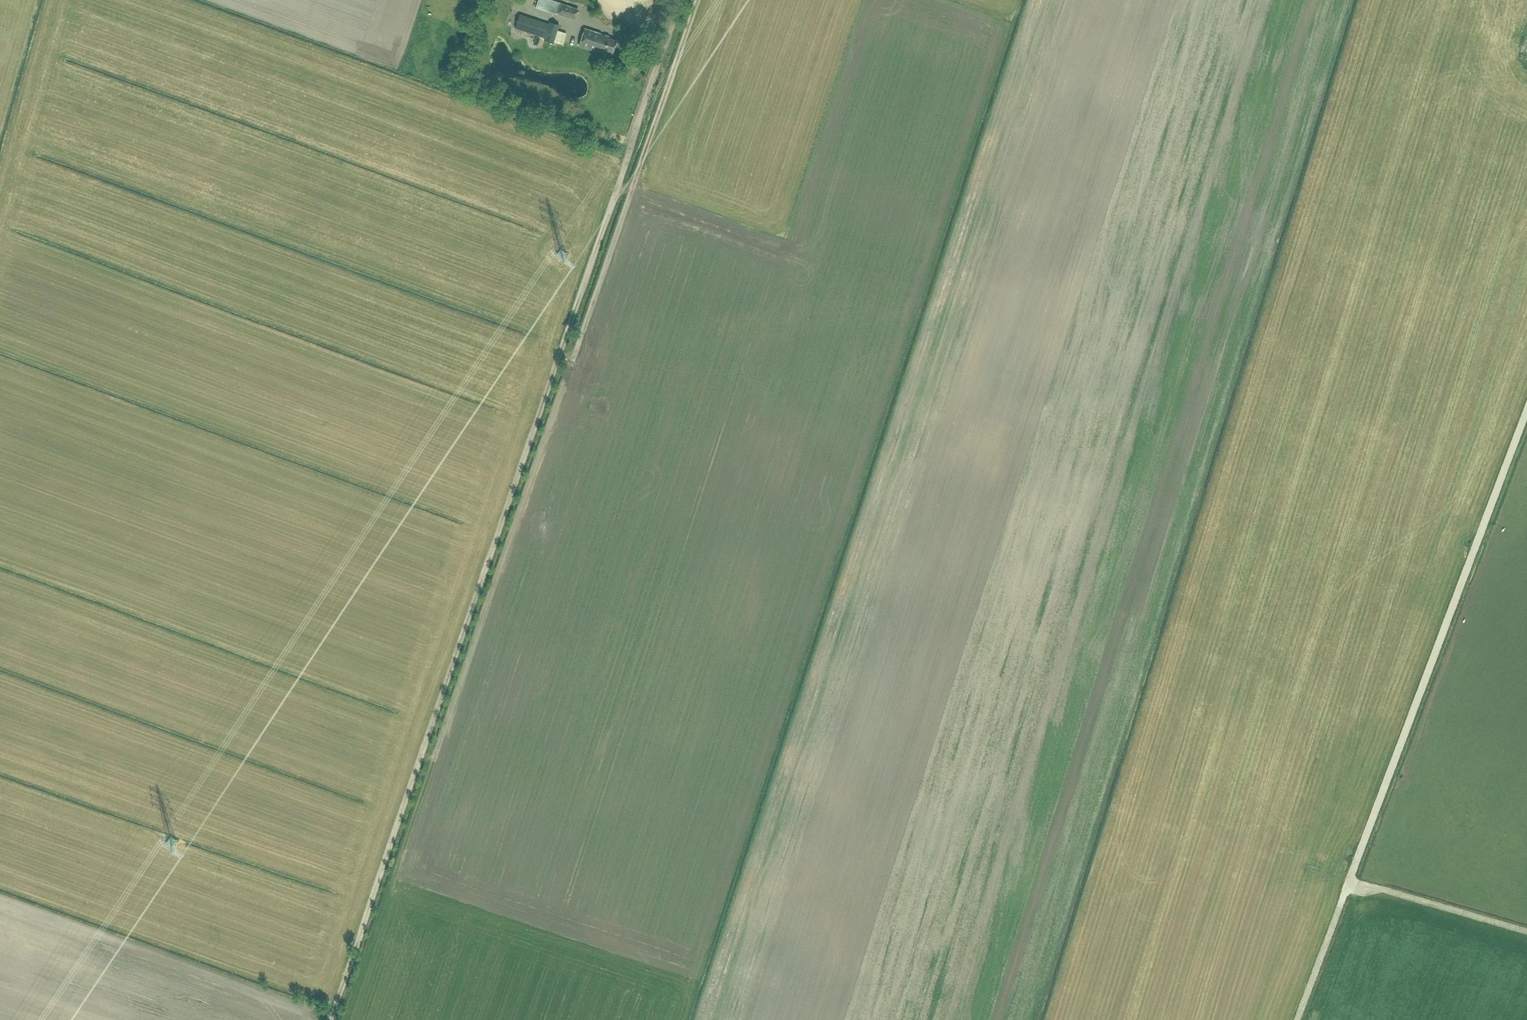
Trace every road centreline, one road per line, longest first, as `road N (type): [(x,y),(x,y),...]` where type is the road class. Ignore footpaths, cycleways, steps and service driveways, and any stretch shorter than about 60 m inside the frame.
road 1 (track): [(333,1019),(685,0)]

